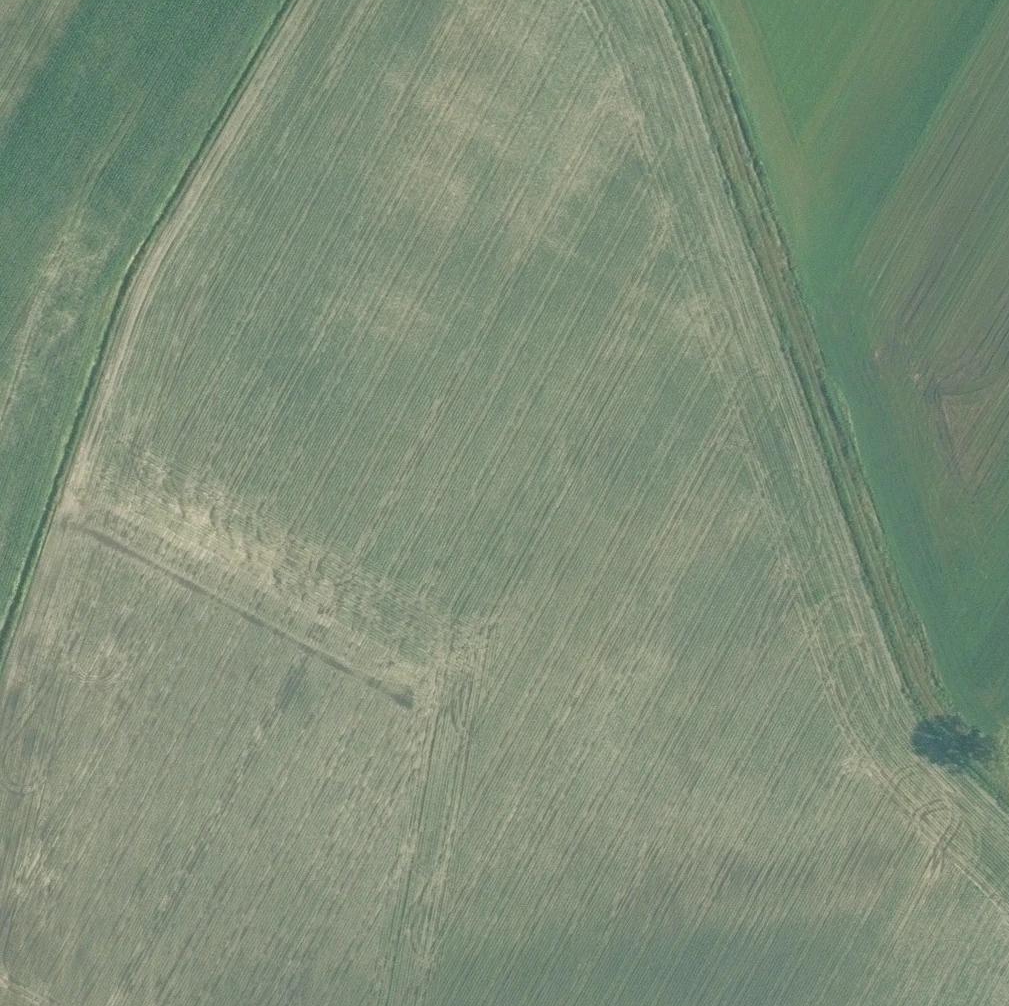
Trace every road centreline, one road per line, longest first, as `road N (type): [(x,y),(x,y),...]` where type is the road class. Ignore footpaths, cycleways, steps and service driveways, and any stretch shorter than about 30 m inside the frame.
road 1 (track): [(1008,781),(933,706),(683,0)]

